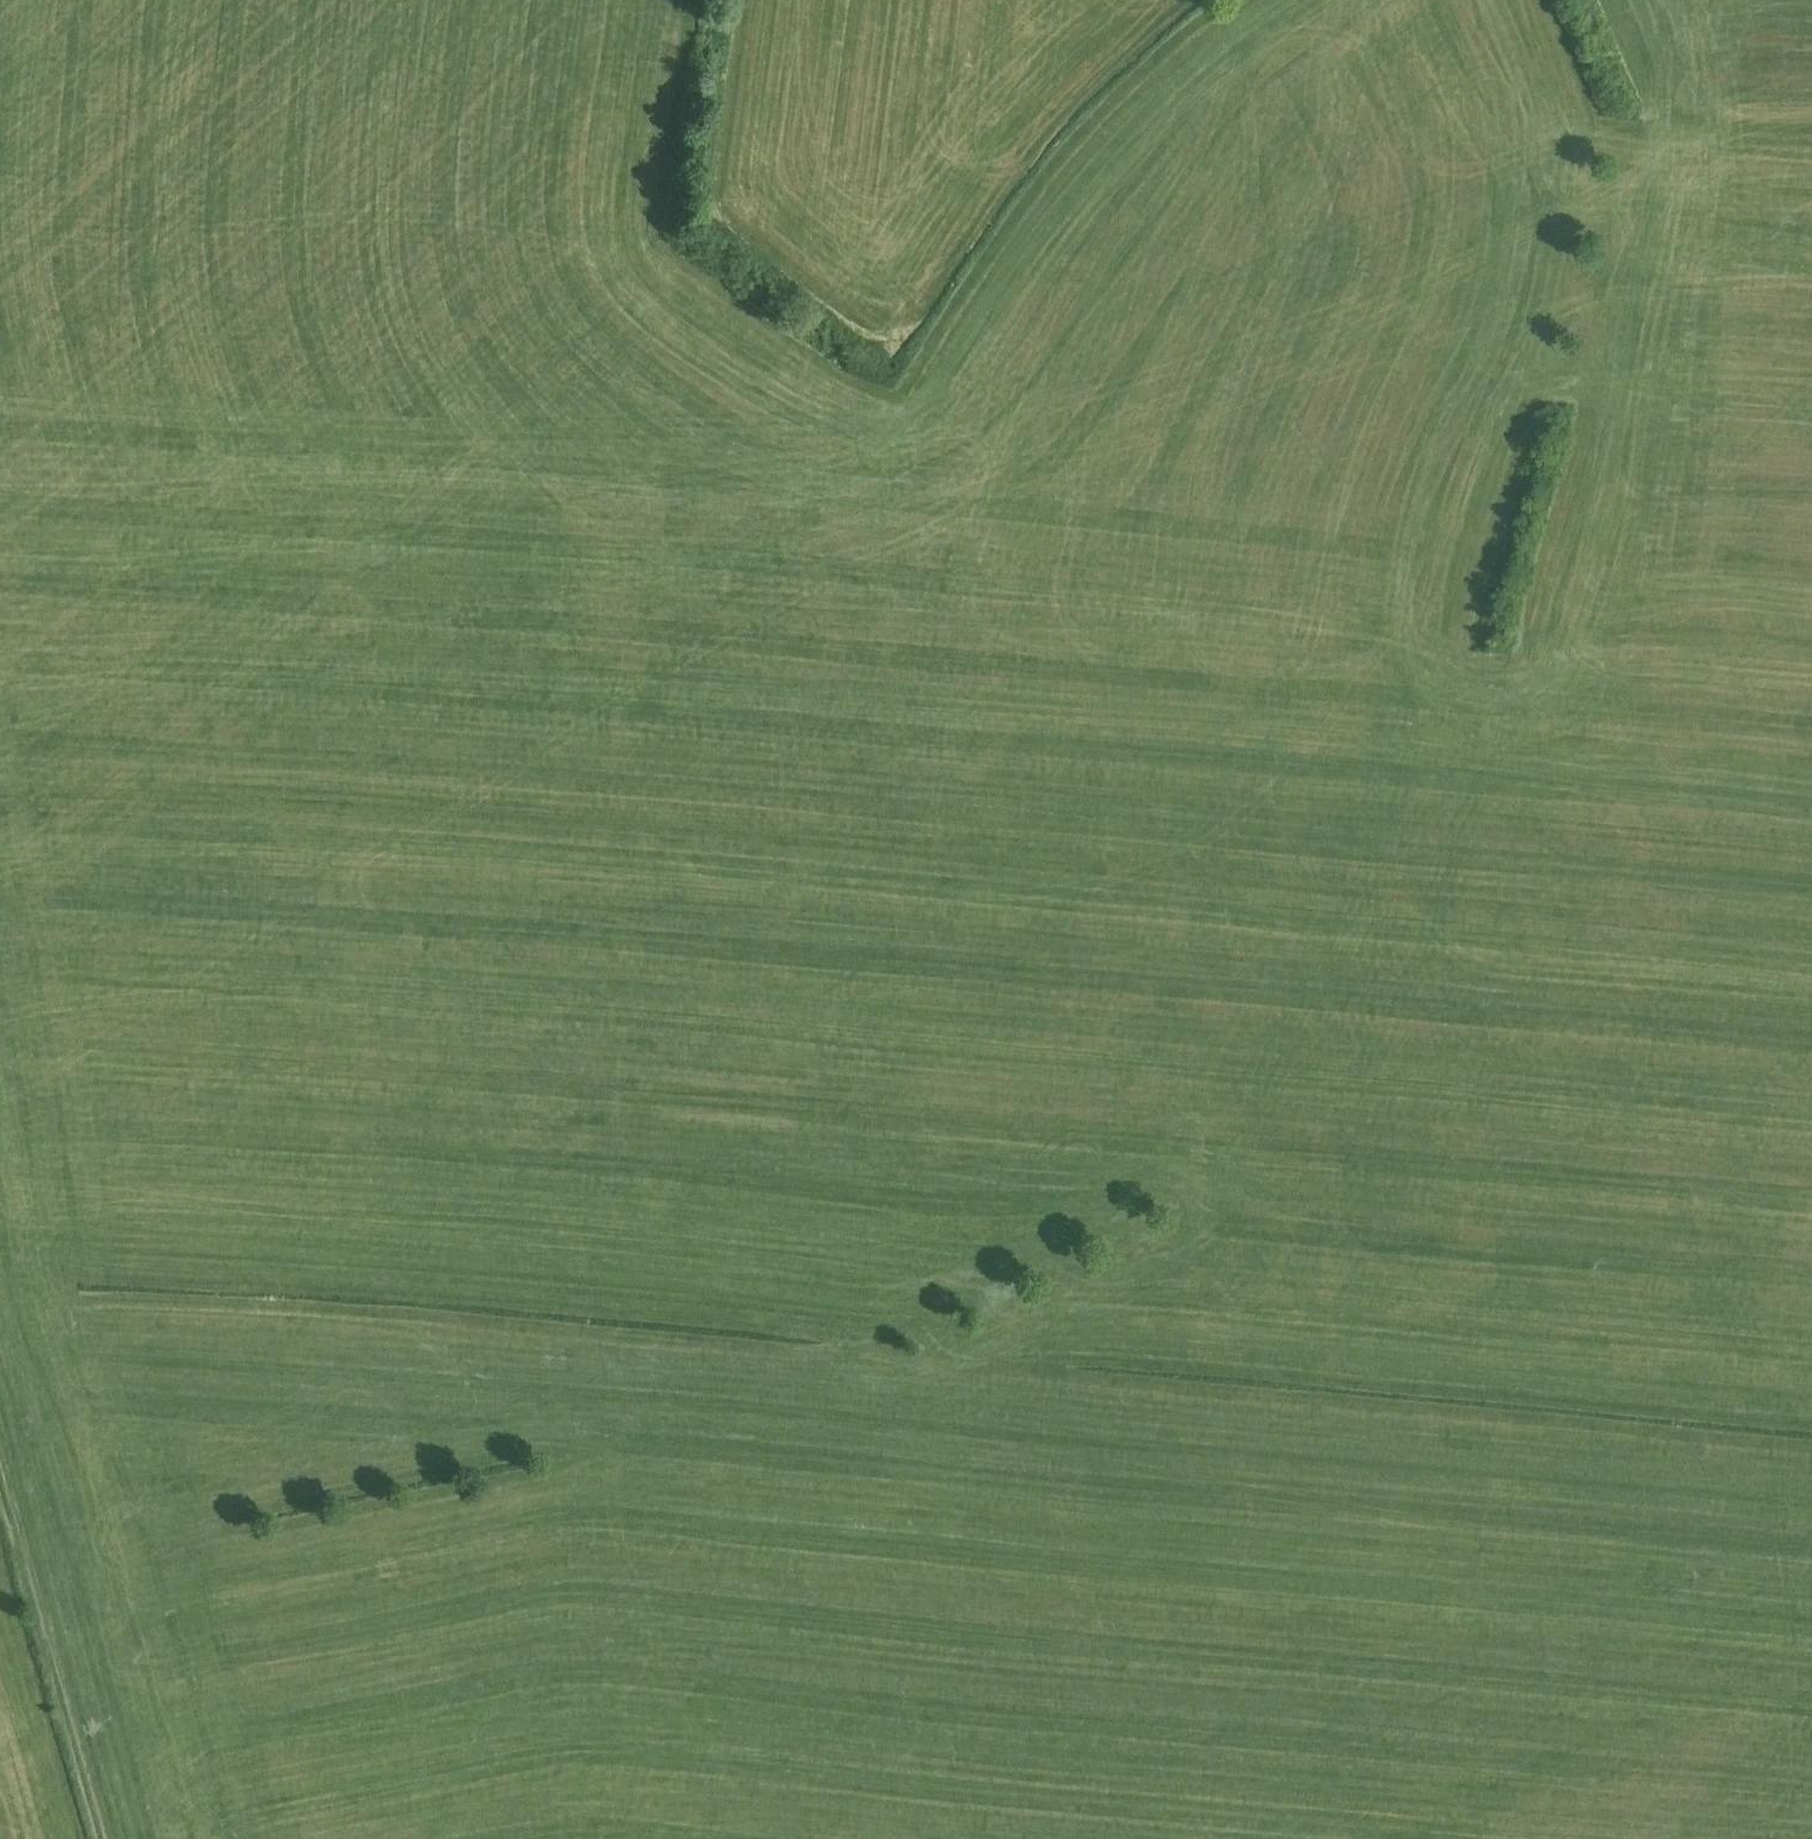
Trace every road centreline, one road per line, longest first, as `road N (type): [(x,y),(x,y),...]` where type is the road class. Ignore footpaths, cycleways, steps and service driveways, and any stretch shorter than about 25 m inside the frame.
road 1 (track): [(102,1838),(0,1480)]

